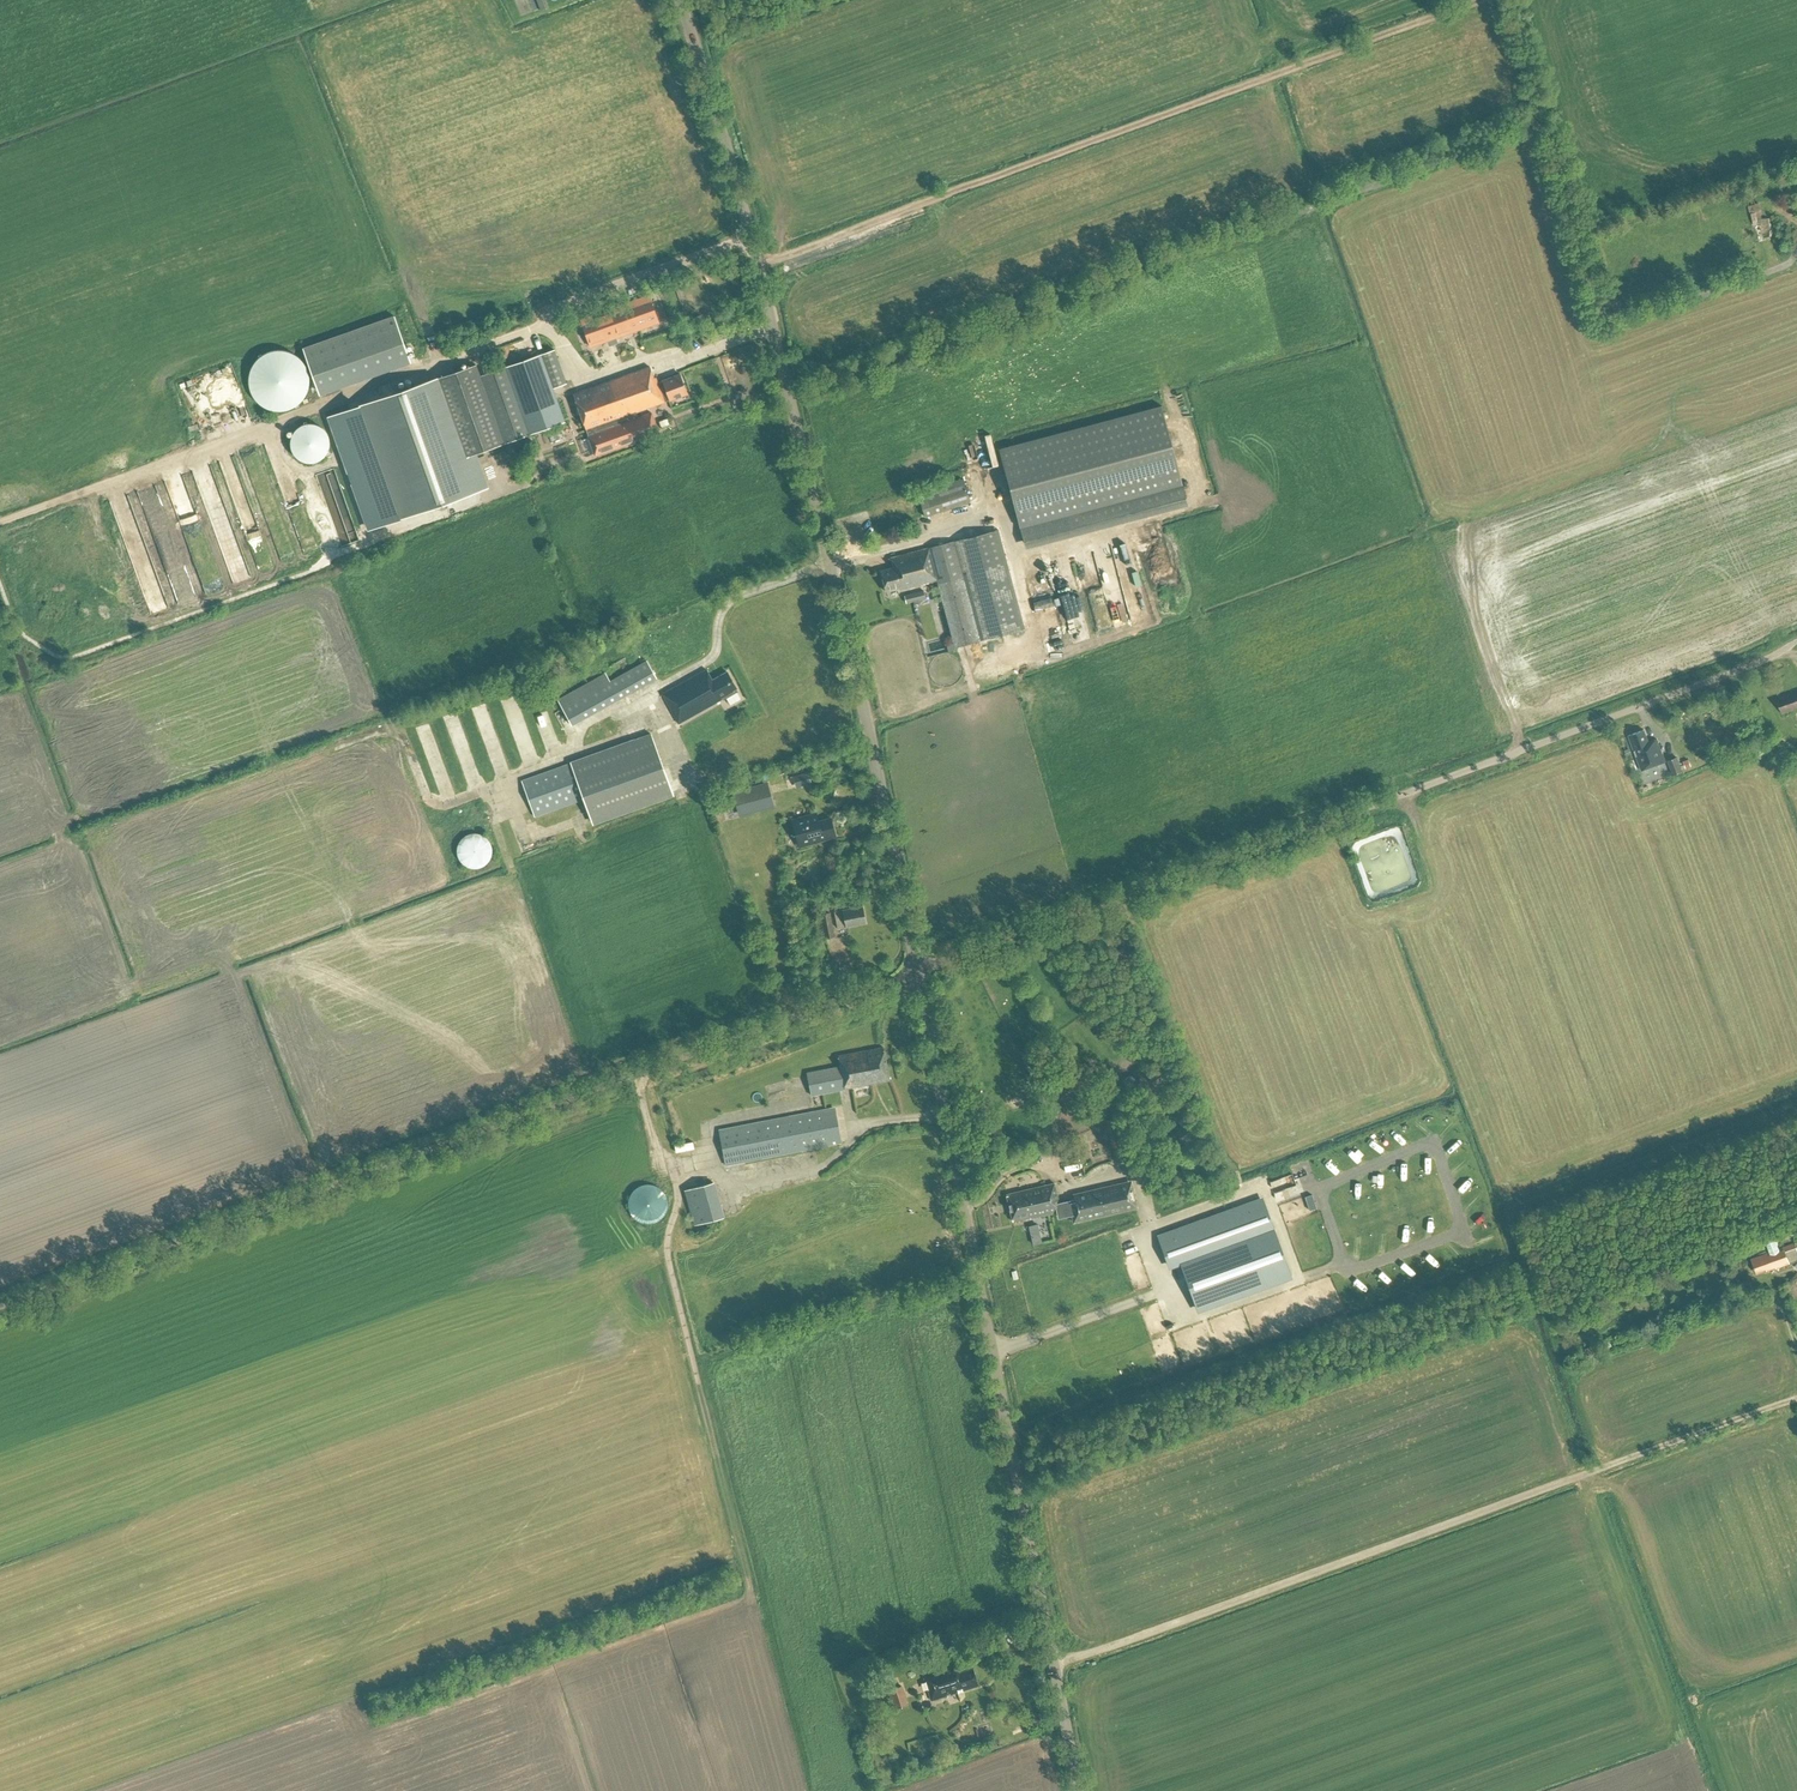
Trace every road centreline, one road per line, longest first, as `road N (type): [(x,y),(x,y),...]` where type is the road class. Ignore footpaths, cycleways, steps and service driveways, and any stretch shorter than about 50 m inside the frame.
road 1 (tertiary): [(920,972),(773,328),(680,0)]
road 2 (unclassified): [(920,972),(1761,661),(1796,640)]
road 3 (tertiary): [(1079,1790),(920,972)]
road 4 (track): [(1054,1665),(1796,1397)]
road 5 (track): [(757,260),(1469,0)]
road 6 (track): [(532,328),(0,522)]

